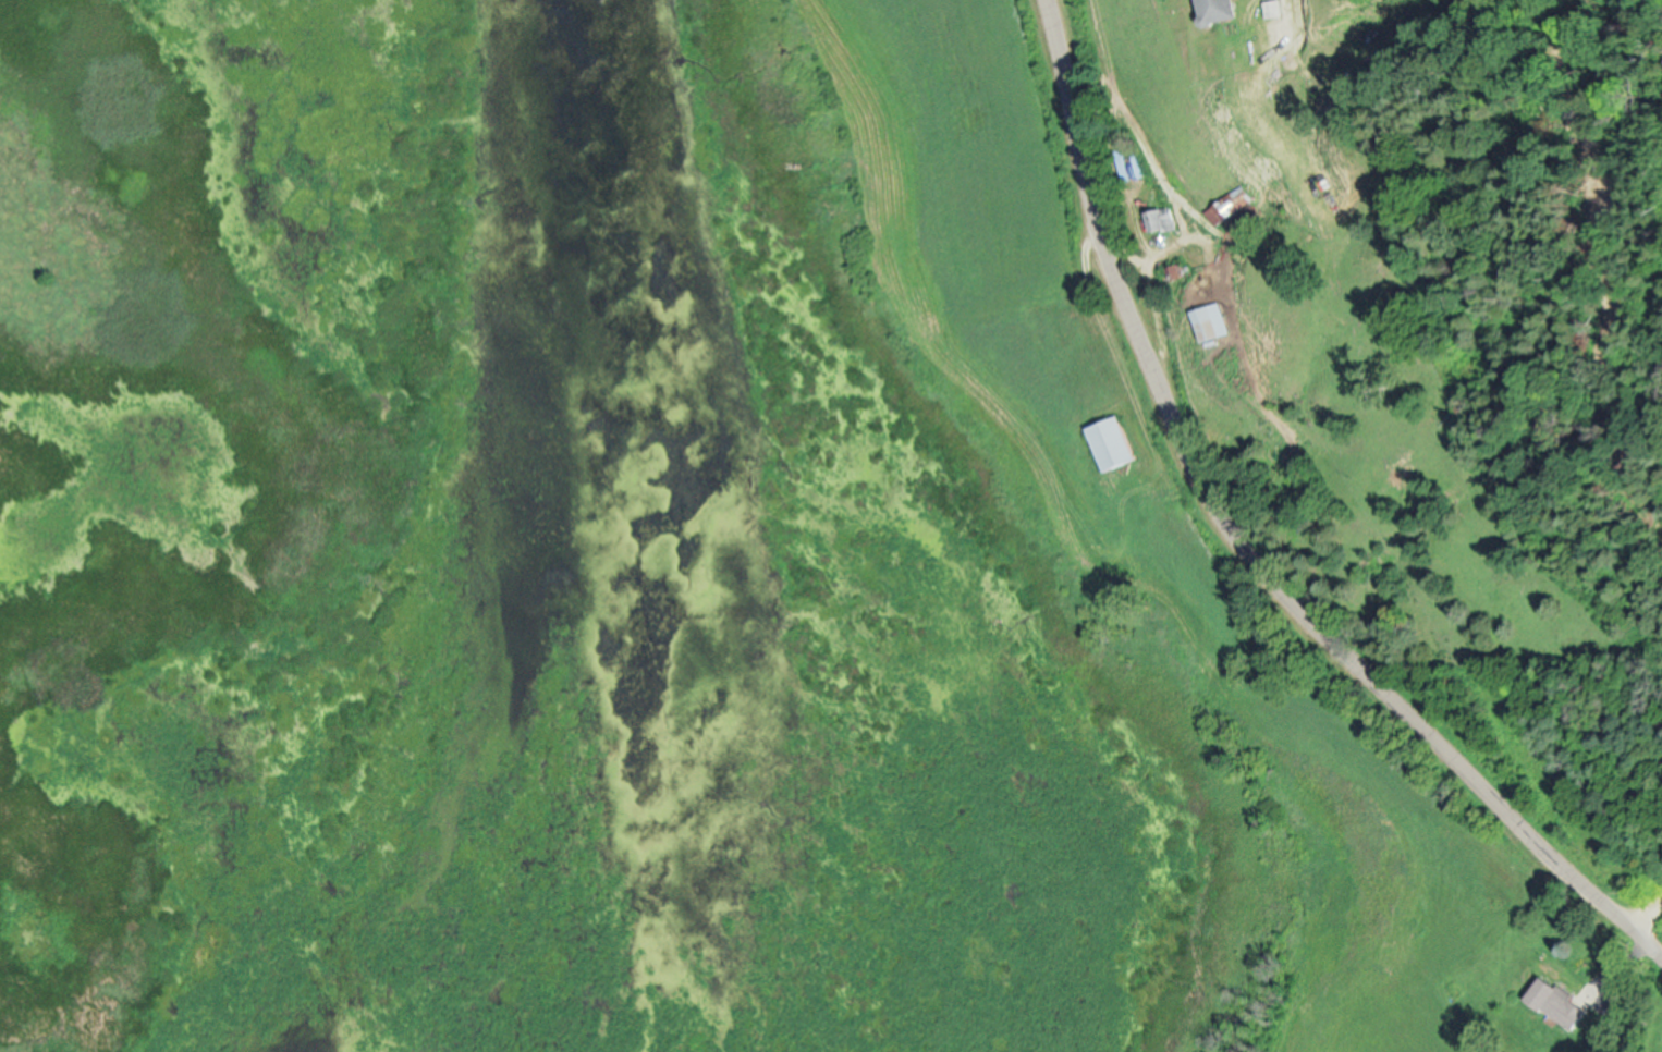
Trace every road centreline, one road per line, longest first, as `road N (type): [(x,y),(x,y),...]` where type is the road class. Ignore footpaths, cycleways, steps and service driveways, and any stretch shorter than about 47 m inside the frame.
road 1 (residential): [(1661,1020),(1587,904),(1238,568),(1148,426),(1022,0)]

